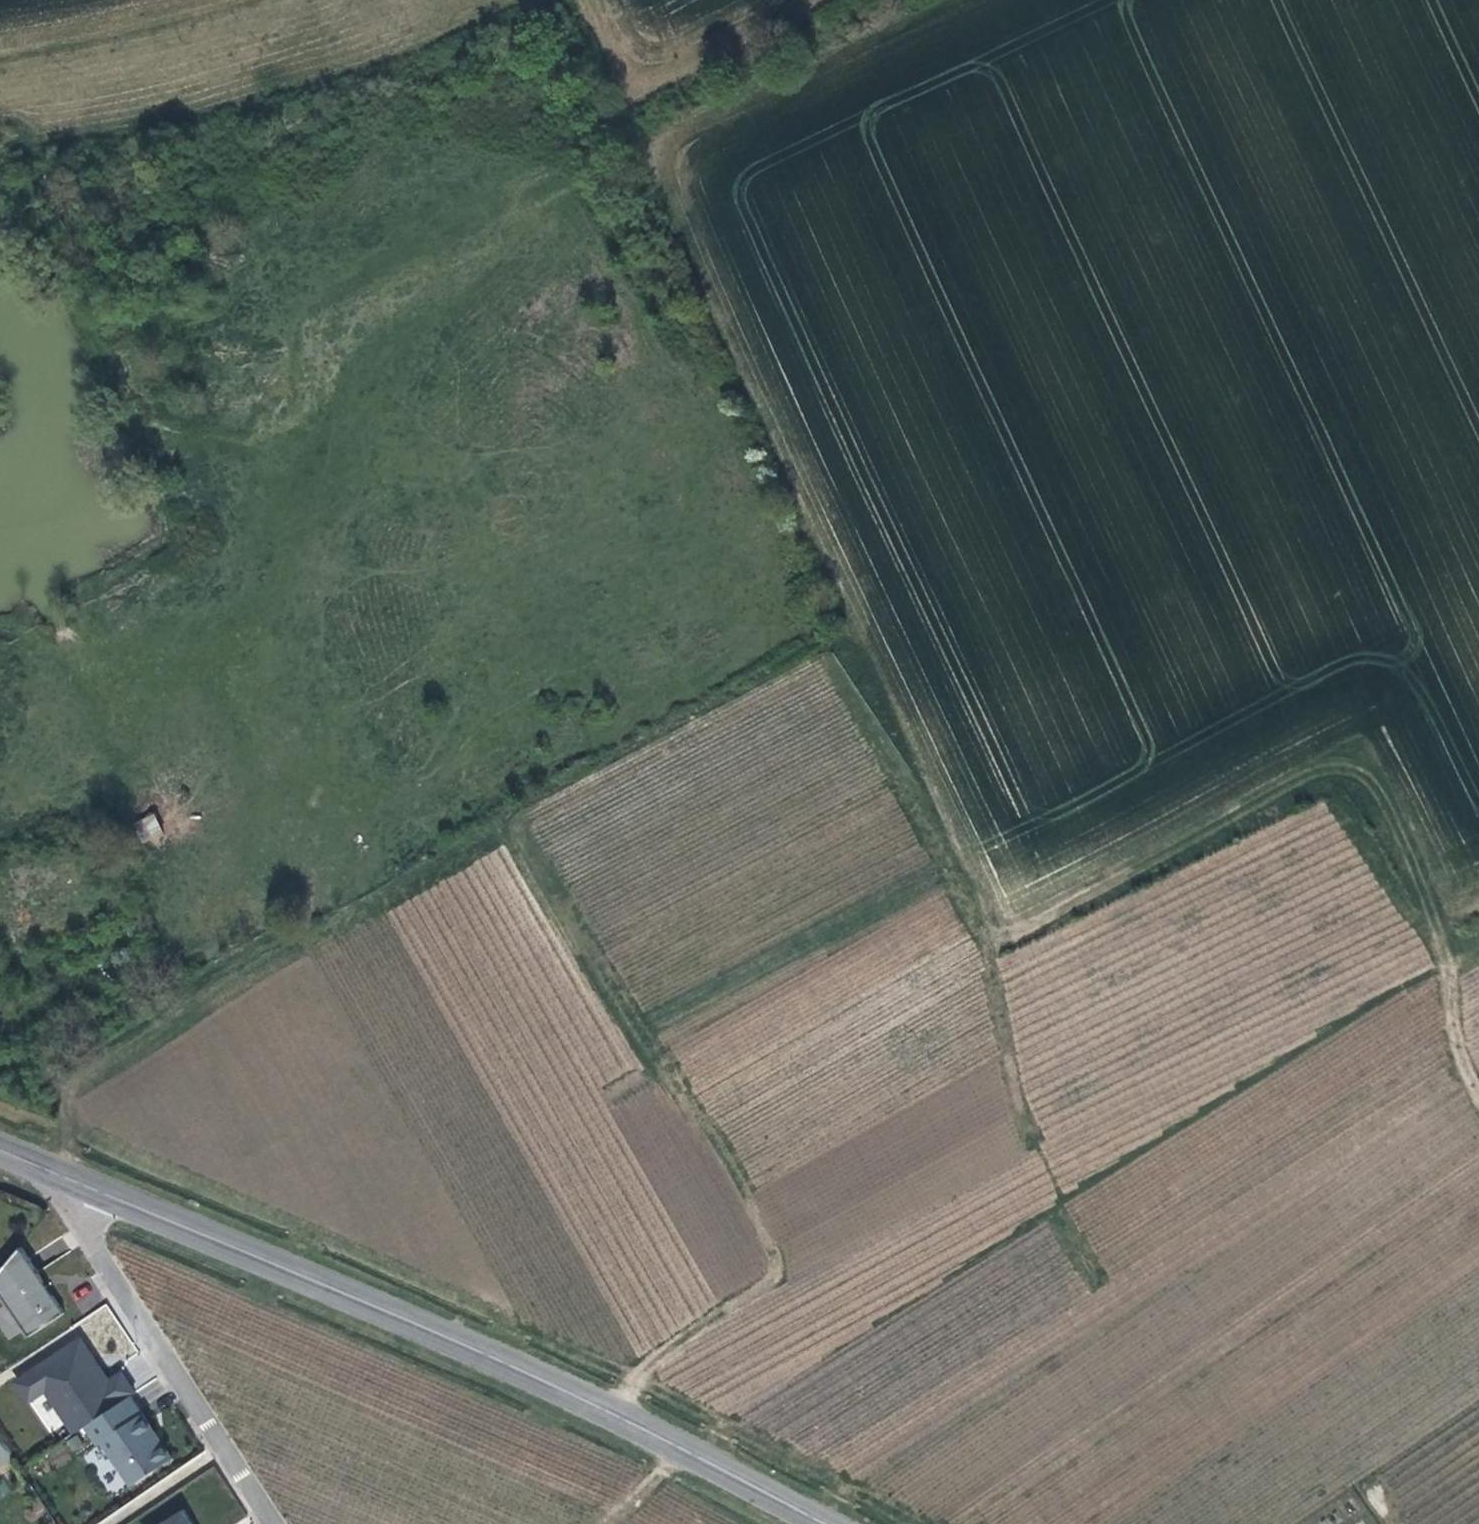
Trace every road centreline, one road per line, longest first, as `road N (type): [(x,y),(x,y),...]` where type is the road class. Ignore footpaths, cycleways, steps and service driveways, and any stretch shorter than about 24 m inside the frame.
road 1 (secondary): [(832,1523),(411,1322),(87,1187)]
road 2 (track): [(1478,1080),(1453,948),(1410,831),(1366,754),(1001,948)]
road 3 (residential): [(273,1523),(87,1240),(79,1206),(87,1187)]

